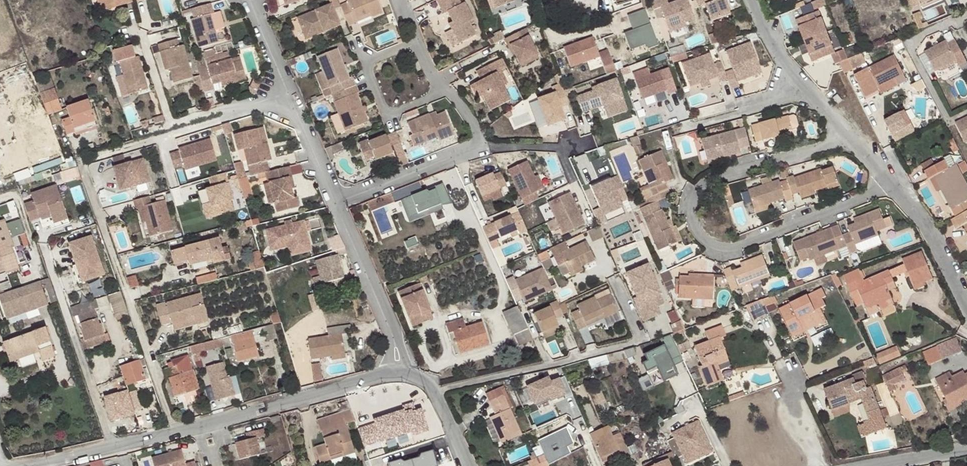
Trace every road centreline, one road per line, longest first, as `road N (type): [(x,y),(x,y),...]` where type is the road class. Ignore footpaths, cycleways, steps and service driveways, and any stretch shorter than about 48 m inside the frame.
road 1 (residential): [(851,143),(719,176),(697,198),(699,232),(723,249),(740,247),(895,188)]
road 2 (residential): [(247,0),(337,206)]
road 3 (residential): [(447,92),(483,147),(337,206)]
road 4 (residential): [(224,423),(392,373)]
road 5 (residential): [(27,465),(193,431)]
road 6 (residential): [(416,42),(370,63),(382,107),(396,113),(447,92)]
road 7 (unclassified): [(966,16),(908,40),(946,119)]
road 8 (residential): [(337,206),(395,333)]
road 9 (residential): [(895,188),(927,224),(966,304)]

